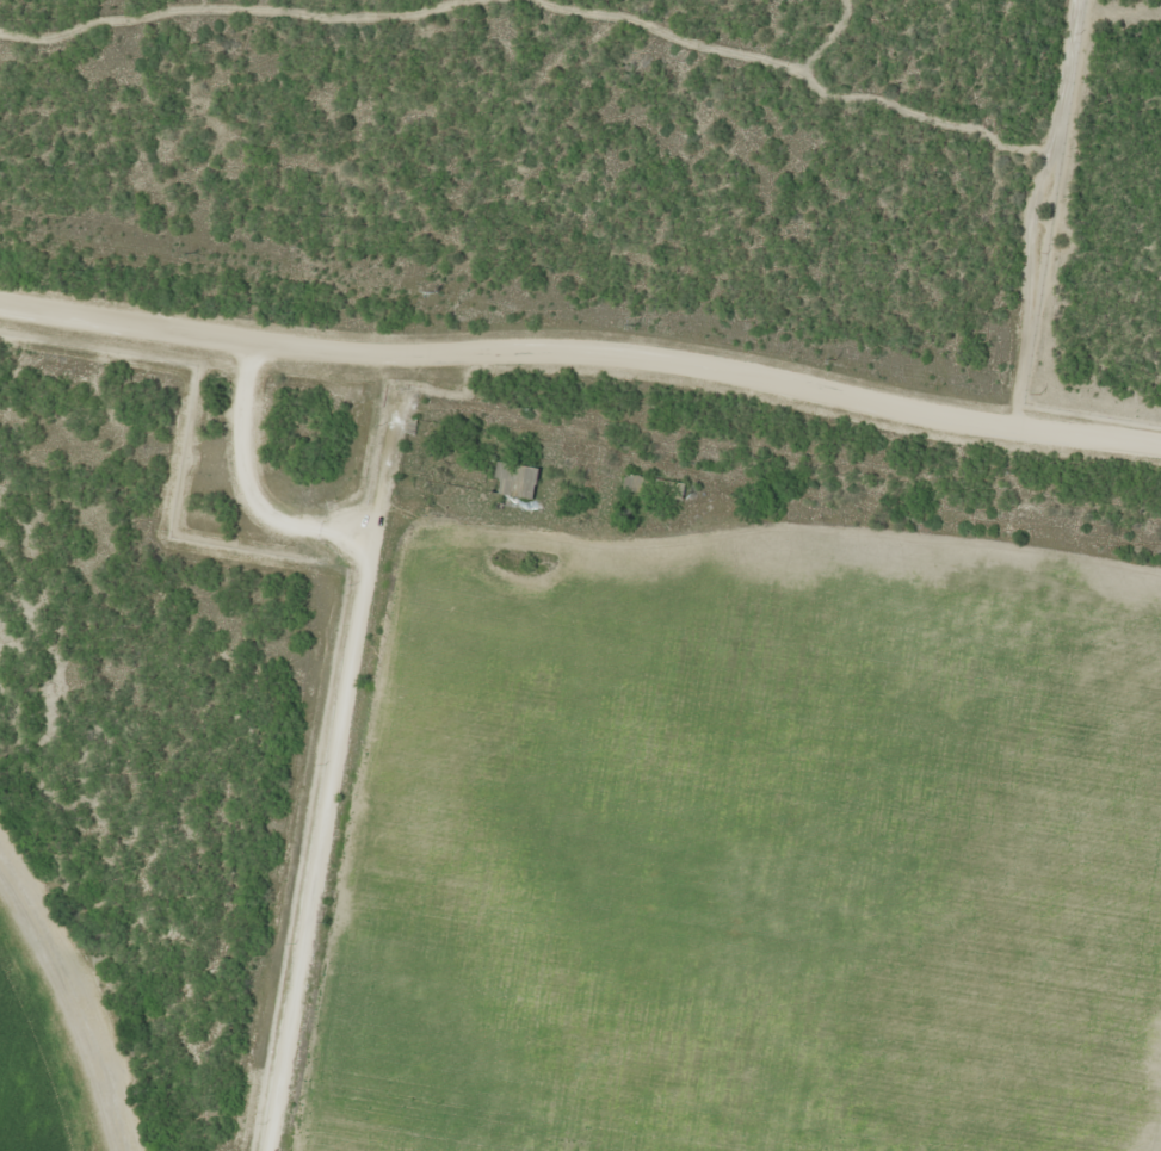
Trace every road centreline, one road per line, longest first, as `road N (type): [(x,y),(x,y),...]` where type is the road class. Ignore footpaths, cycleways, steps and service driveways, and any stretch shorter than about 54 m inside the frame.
road 1 (residential): [(0,240),(1160,422)]
road 2 (residential): [(253,1150),(395,422)]
road 3 (residential): [(0,348),(197,383),(220,406)]

